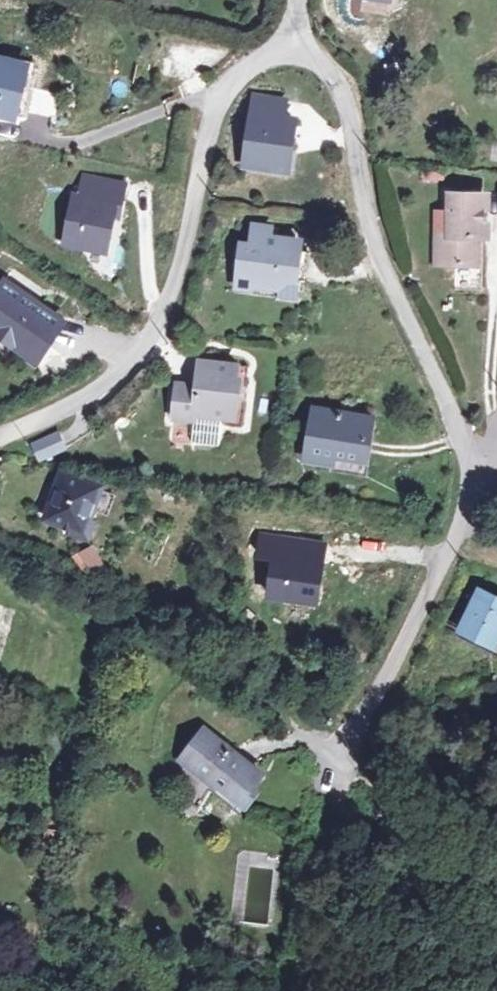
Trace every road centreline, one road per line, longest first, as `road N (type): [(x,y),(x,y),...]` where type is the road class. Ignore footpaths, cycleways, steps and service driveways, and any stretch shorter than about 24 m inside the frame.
road 1 (residential): [(291,43),(258,59),(217,93),(172,295),(138,355),(97,390),(0,435)]
road 2 (residential): [(291,43),(334,77),(346,103),(379,261),(476,465)]
road 3 (residential): [(476,465),(473,499),(449,556),(339,767)]
road 4 (track): [(325,990),(315,892),(339,767)]

